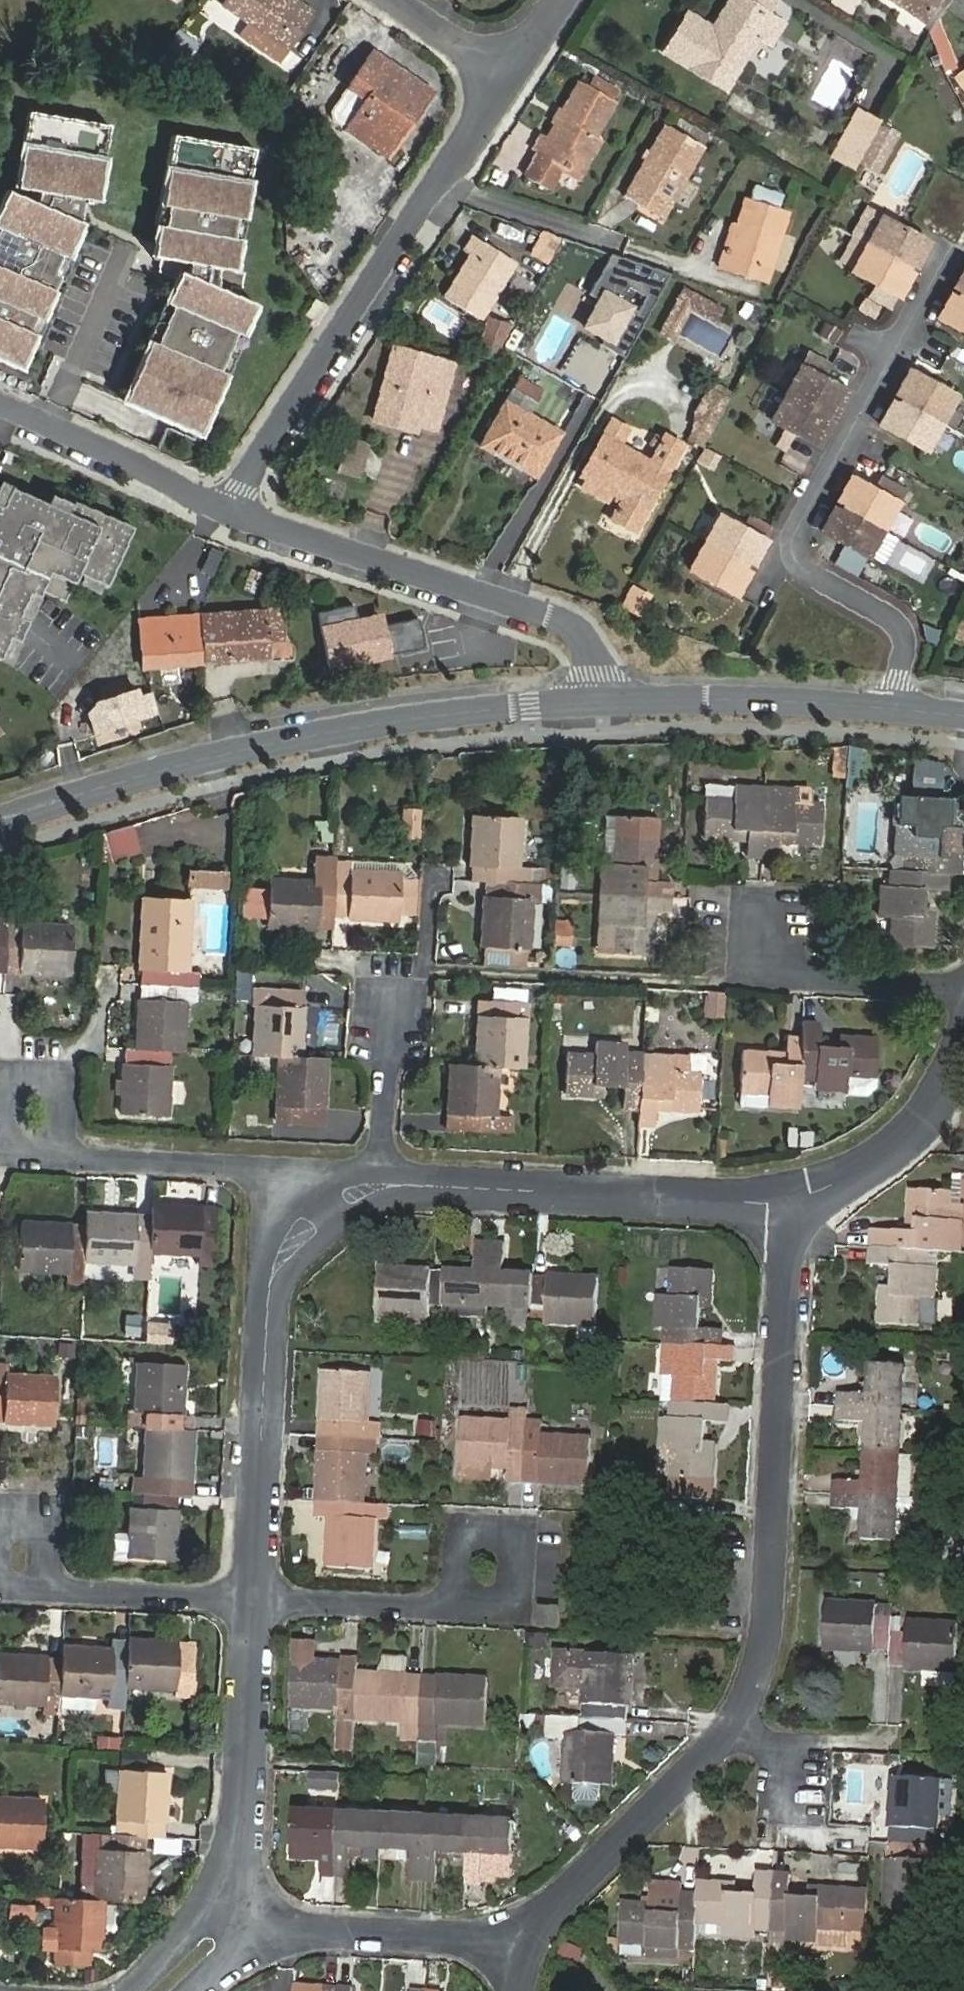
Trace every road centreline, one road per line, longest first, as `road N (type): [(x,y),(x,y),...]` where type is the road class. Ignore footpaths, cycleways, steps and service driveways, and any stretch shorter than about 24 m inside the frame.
road 1 (residential): [(535,1940),(739,1726),(776,1650),(790,1204)]
road 2 (tertiary): [(0,823),(305,738),(601,701)]
road 3 (residential): [(888,707),(907,656),(906,626),(826,583),(803,553),(810,503),(958,227)]
road 4 (residential): [(232,512),(500,69)]
road 5 (residential): [(790,1204),(398,1182),(327,1207)]
road 6 (residential): [(601,701),(592,658),(559,622),(232,512)]
road 7 (residential): [(327,1207),(293,1239),(267,1304),(253,1592)]
road 8 (residential): [(253,1592),(228,1929)]
road 9 (residential): [(327,1207),(256,1172),(40,1149),(41,1108)]
road 10 (residential): [(228,1929),(535,1940)]
road 11 (residential): [(253,1592),(510,1607),(512,1563)]
road 12 (tertiary): [(601,701),(888,707)]
road 13 (residential): [(28,1530),(27,1571),(253,1592)]
road 14 (residential): [(232,512),(1,408)]
road 15 (residential): [(963,1055),(938,1102),(890,1152),(790,1204)]
road 16 (unclassified): [(500,69),(398,0)]

